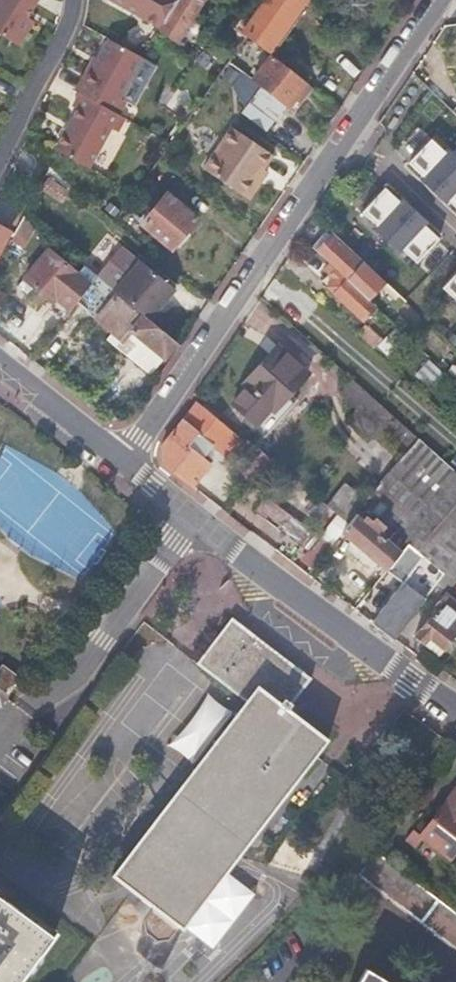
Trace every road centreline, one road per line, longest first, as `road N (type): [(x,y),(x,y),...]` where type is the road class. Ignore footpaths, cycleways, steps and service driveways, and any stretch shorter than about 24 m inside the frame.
road 1 (residential): [(125,462),(455,709)]
road 2 (residential): [(125,462),(355,135)]
road 3 (residential): [(291,981),(356,914),(410,934),(455,966)]
road 4 (residential): [(75,0),(71,23),(0,156)]
road 5 (residential): [(355,135),(445,0)]
road 6 (residential): [(0,364),(125,462)]
road 7 (residential): [(455,231),(355,135)]

